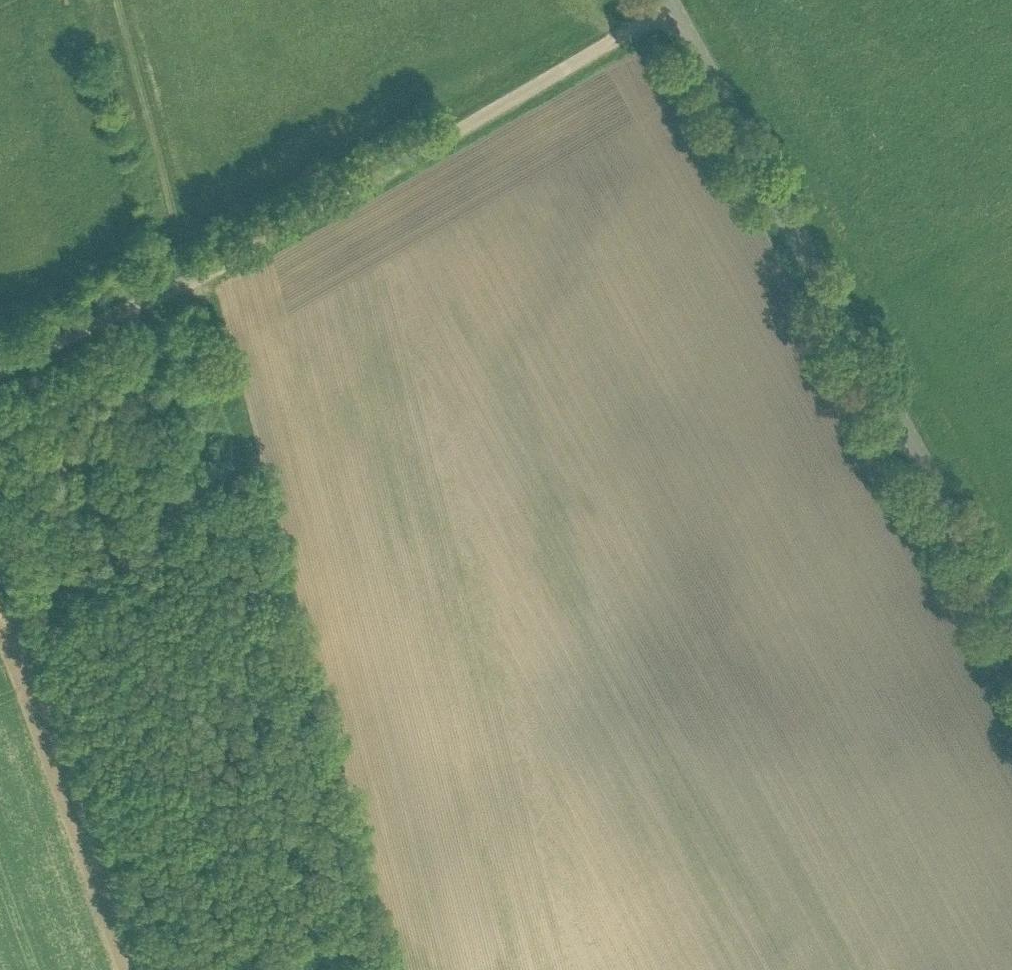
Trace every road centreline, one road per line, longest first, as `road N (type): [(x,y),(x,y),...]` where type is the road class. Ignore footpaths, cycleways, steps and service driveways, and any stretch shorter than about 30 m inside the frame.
road 1 (unclassified): [(0,369),(216,265),(629,29),(659,0)]
road 2 (tertiary): [(1011,628),(668,0)]

